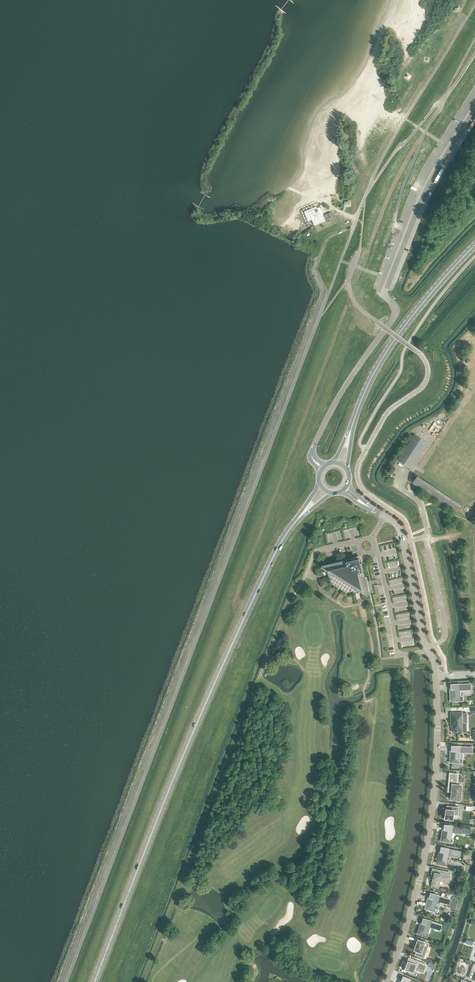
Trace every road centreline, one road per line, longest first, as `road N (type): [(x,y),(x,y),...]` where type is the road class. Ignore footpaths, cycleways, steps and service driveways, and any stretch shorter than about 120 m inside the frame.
road 1 (primary): [(95,981),(208,698),(297,519)]
road 2 (residential): [(386,981),(426,841),(436,675)]
road 3 (primary): [(351,431),(375,370),(474,245)]
road 4 (residential): [(436,675),(403,542)]

